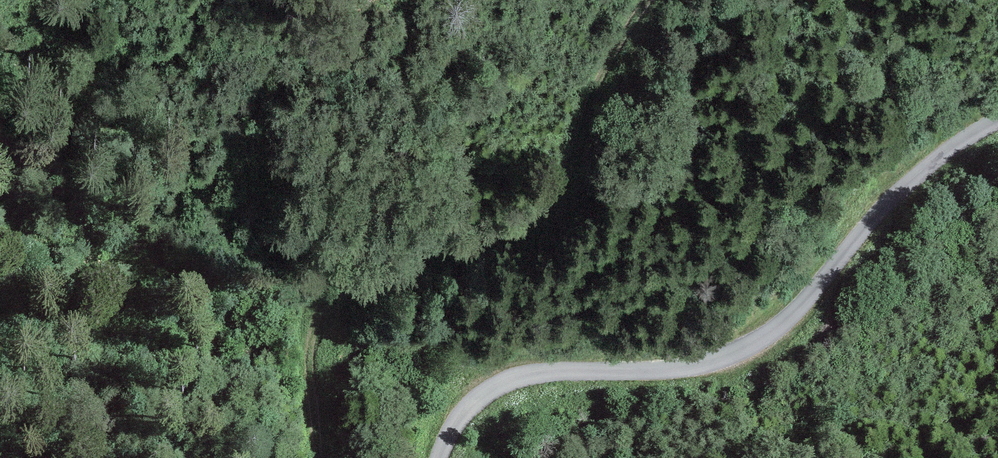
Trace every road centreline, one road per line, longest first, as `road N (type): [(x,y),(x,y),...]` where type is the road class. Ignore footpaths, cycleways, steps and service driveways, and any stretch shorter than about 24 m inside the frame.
road 1 (unclassified): [(997,124),(916,181),(788,322),(753,349),(629,374),(534,379),(500,395),(450,457)]
road 2 (track): [(322,457),(314,347),(332,306),(365,276),(541,225),(570,190),(611,67),(652,0)]

